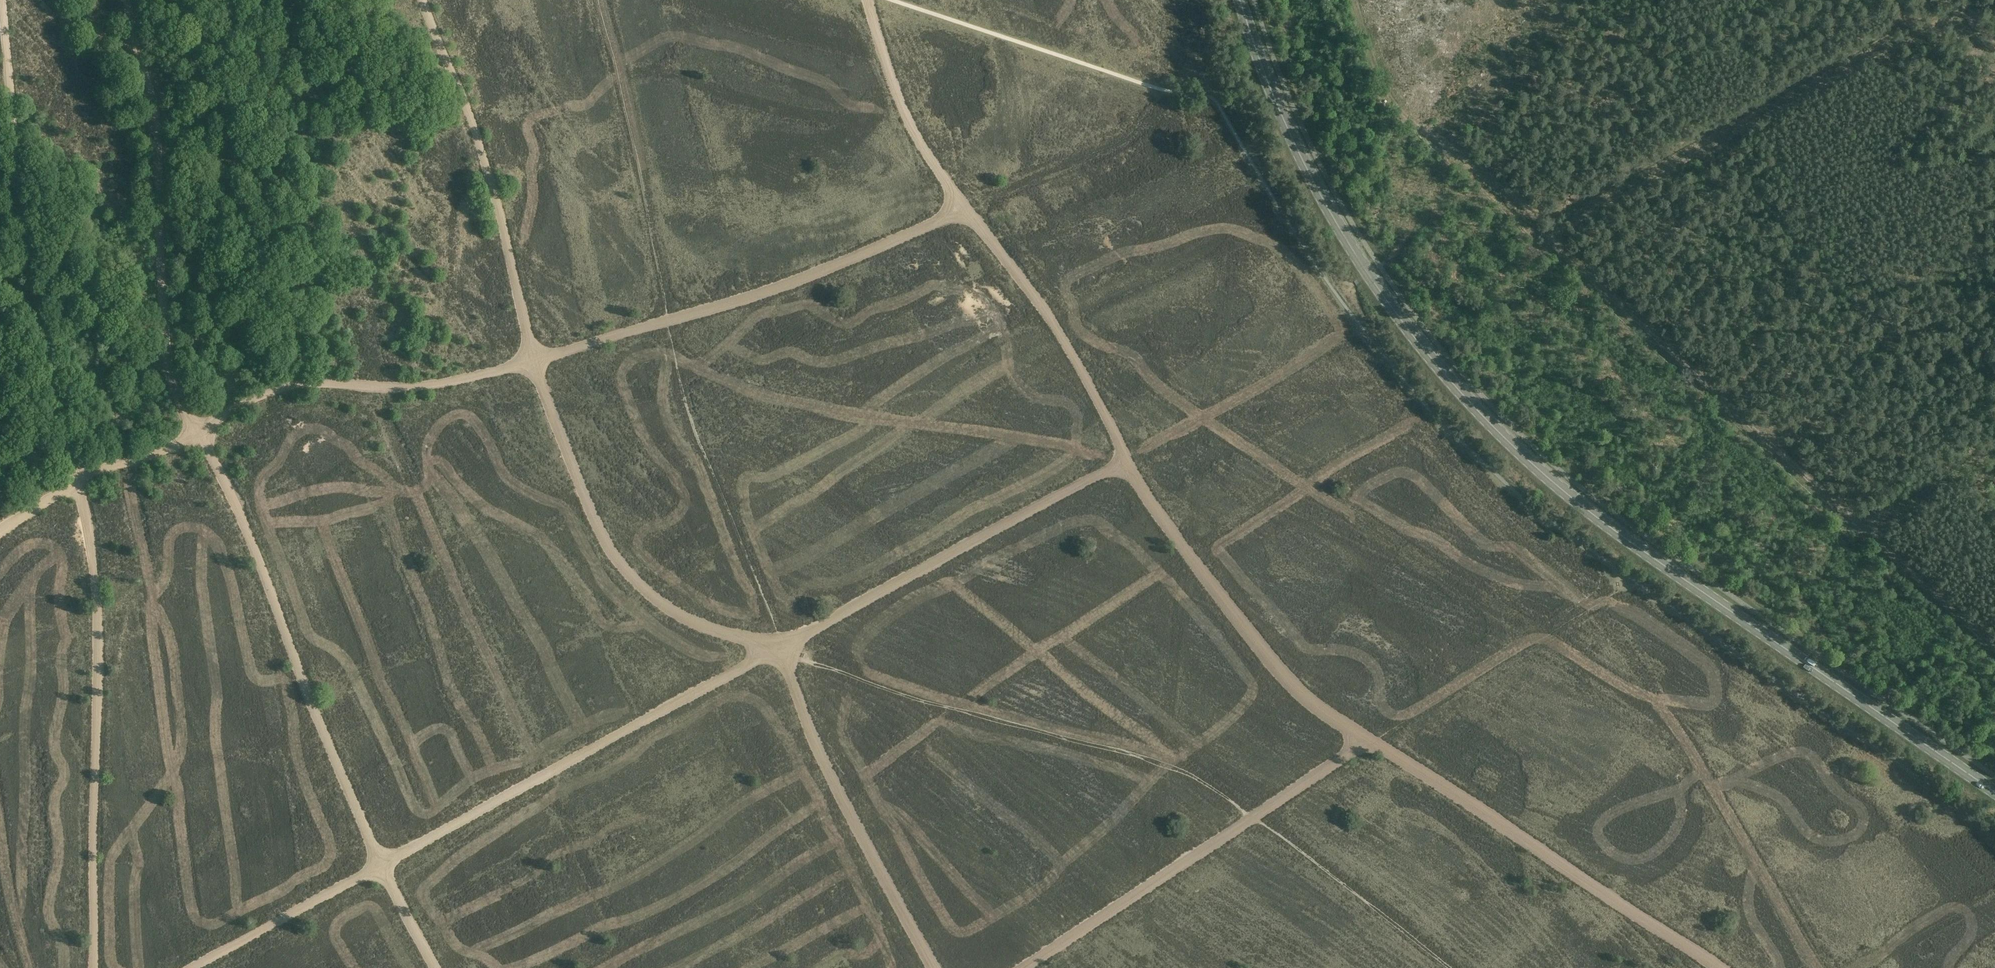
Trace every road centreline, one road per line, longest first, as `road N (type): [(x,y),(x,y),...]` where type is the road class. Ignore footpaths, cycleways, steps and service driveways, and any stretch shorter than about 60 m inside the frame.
road 1 (track): [(668,320),(825,271),(964,210),(1036,298),(1130,464),(773,650),(698,626),(649,596),(610,552),(534,361)]
road 2 (track): [(129,0),(153,132),(168,371),(262,572),(380,865),(188,967)]
road 3 (primary): [(1994,790),(1590,513),(1439,368),(1326,203),(1271,92),(1241,0)]
road 4 (track): [(1994,645),(1558,247),(1556,236),(1942,20),(1961,22)]
road 5 (track): [(1724,967),(1370,740),(1020,967)]
road 6 (track): [(1351,0),(1385,100),(1543,212),(1578,203),(1952,0)]
road 7 (track): [(438,967),(380,865),(773,650),(830,772)]
road 8 (track): [(668,320),(447,382),(298,383),(159,452),(78,478)]
road 9 (track): [(94,967),(97,622),(78,478)]
road 10 (track): [(78,478),(42,315),(1,0)]
road 11 (track): [(422,0),(495,200),(534,361)]
road 12 (track): [(1130,464),(1289,679),(1370,740)]
road 13 (track): [(964,210),(912,127),(869,0)]
road 14 (track): [(830,772),(934,967)]
road 15 (track): [(1871,533),(1994,450)]

